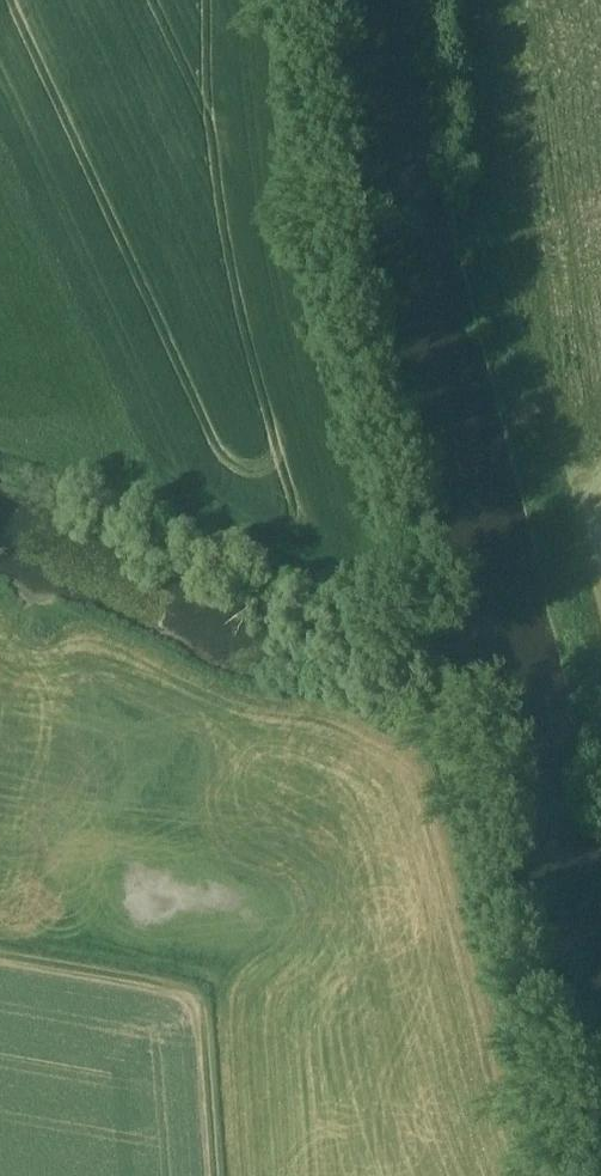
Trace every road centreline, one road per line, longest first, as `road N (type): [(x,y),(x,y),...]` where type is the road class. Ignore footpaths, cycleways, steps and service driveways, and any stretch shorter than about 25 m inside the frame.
road 1 (track): [(280,0),(276,79),(303,297),(524,1082),(573,1175)]
road 2 (track): [(453,0),(471,145),(600,696)]
road 3 (track): [(0,961),(211,999),(220,1175)]

